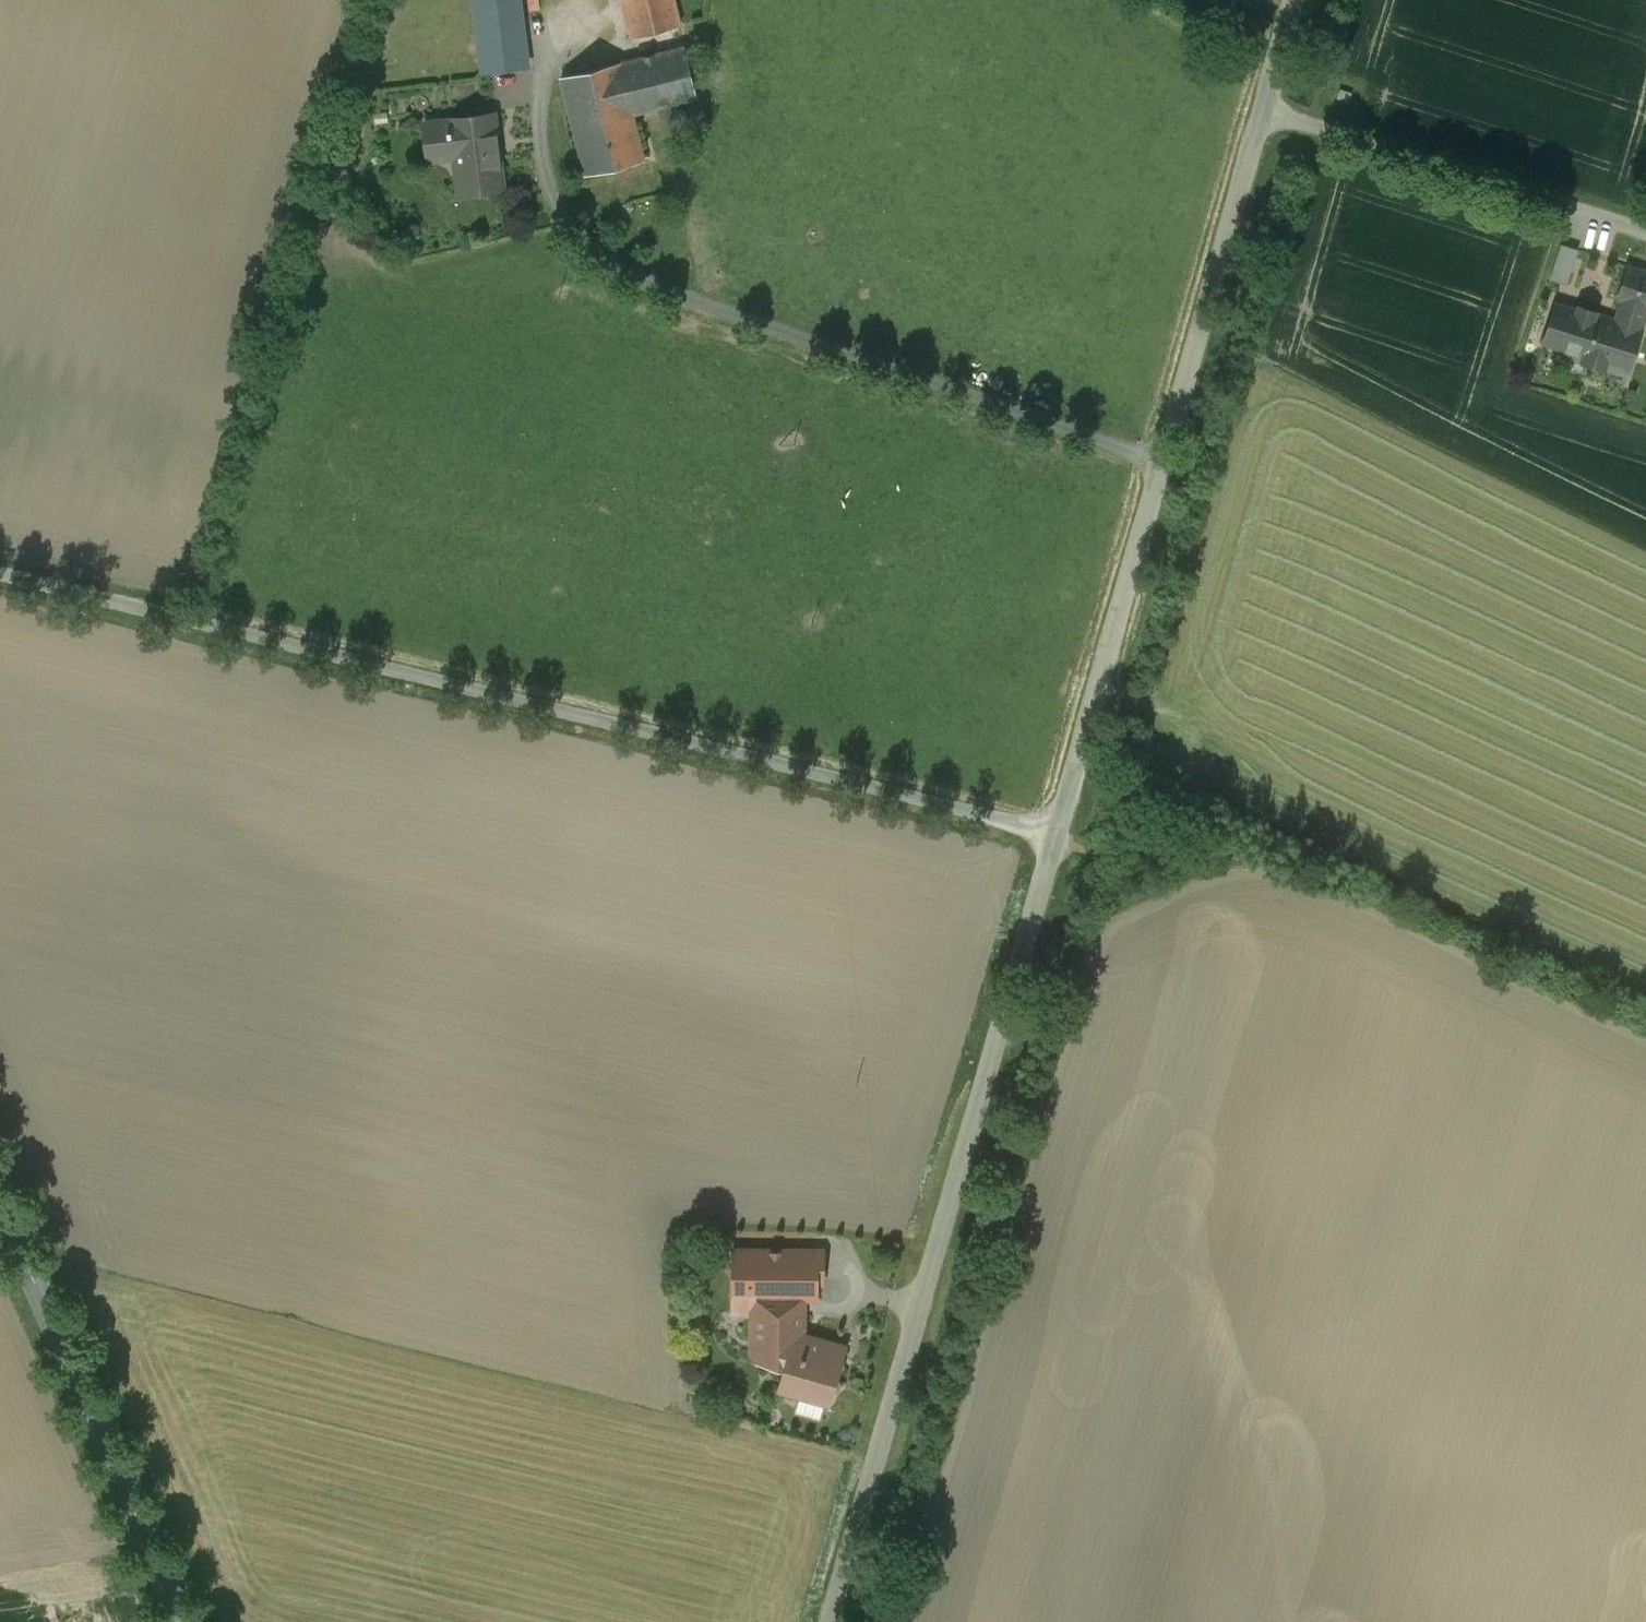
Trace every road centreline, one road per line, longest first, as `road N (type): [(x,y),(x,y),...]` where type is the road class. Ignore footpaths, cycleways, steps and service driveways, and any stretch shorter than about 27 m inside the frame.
road 1 (unclassified): [(1060,836),(0,575)]
road 2 (unclassified): [(1293,0),(1060,836)]
road 3 (unclassified): [(1060,836),(833,1621)]
road 4 (tertiary): [(185,1621),(0,1201)]

